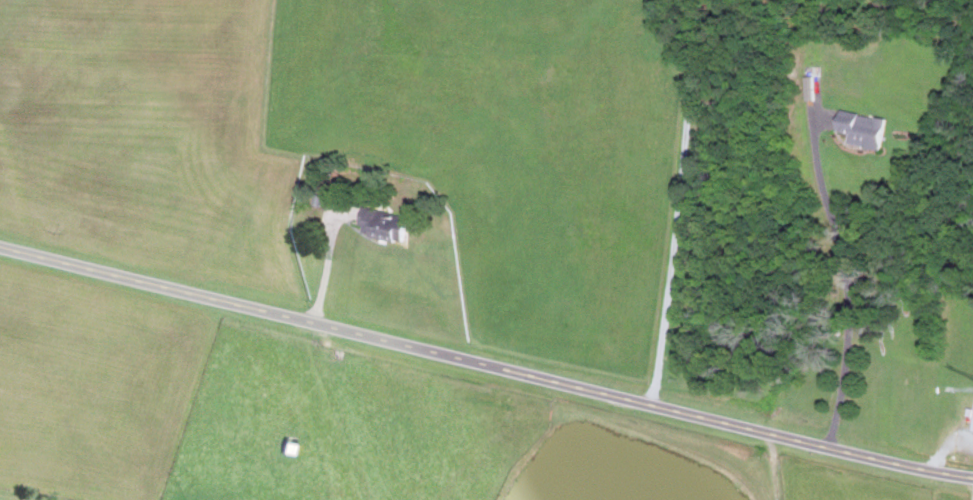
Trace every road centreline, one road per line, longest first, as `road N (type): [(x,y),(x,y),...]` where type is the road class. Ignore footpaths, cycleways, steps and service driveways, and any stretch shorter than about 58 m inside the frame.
road 1 (residential): [(0,249),(972,479)]
road 2 (residential): [(655,402),(699,0)]

